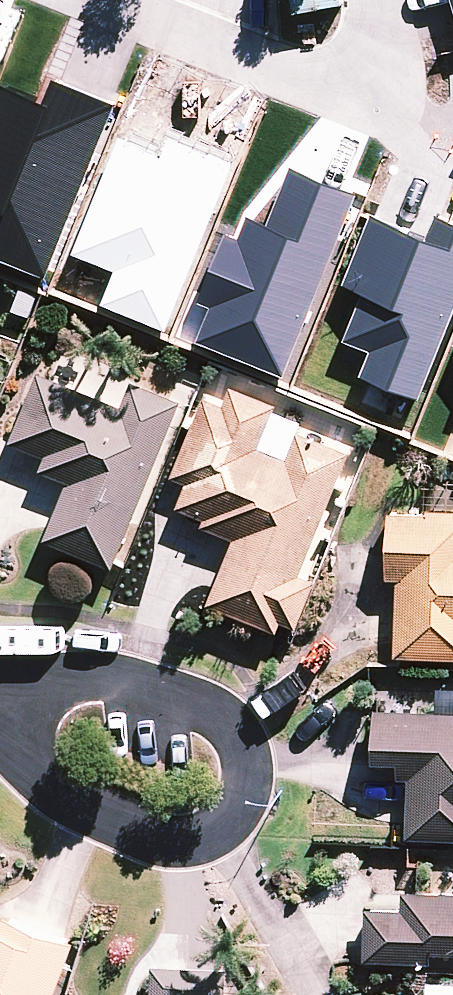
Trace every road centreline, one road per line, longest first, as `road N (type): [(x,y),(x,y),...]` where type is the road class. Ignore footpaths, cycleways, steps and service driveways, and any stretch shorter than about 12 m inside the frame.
road 1 (residential): [(0,693),(105,671),(199,710),(239,746),(236,798),(204,837),(160,843),(108,828),(32,779)]
road 2 (residential): [(110,0),(308,85),(350,86),(374,66),(383,20),(377,0)]

